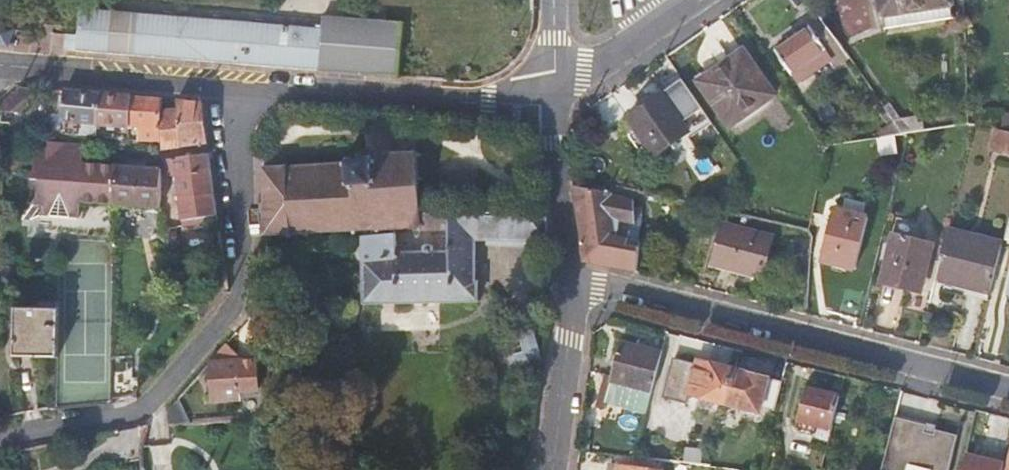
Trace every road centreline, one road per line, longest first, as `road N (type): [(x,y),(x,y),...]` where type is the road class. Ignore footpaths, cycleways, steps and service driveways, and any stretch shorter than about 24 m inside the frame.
road 1 (residential): [(0,67),(236,86),(556,98)]
road 2 (residential): [(1008,392),(570,283)]
road 3 (residential): [(557,469),(573,336),(570,283)]
road 4 (residential): [(570,283),(556,98)]
road 5 (residential): [(556,98),(702,0)]

